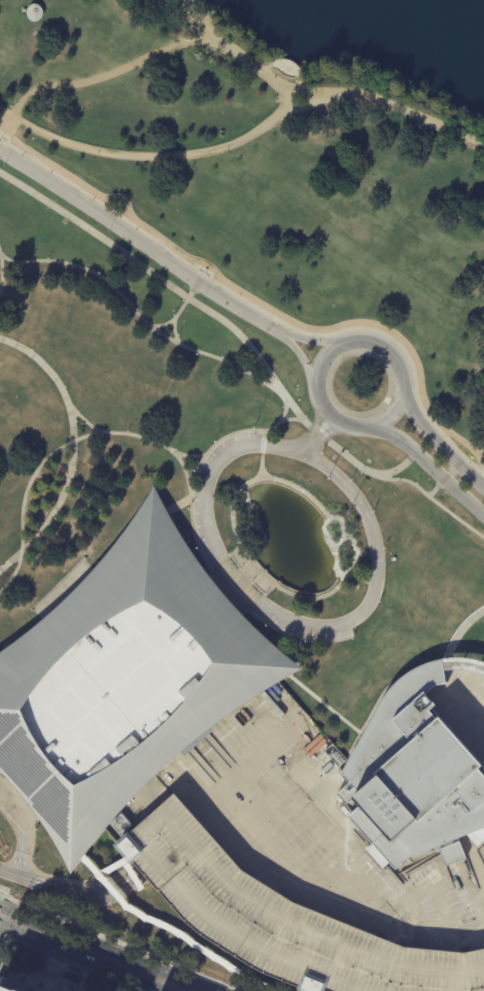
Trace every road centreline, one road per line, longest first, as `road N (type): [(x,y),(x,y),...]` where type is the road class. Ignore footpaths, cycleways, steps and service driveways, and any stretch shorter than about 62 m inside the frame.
road 1 (tertiary): [(279,331),(0,152)]
road 2 (tertiary): [(363,427),(388,416),(402,382),(385,349),(355,340),(326,354),(314,387),(327,415),(363,427)]
road 3 (tertiary): [(363,427),(398,439),(483,517)]
road 4 (primary): [(182,990),(46,938)]
road 5 (tertiary): [(483,487),(430,435),(402,388)]

